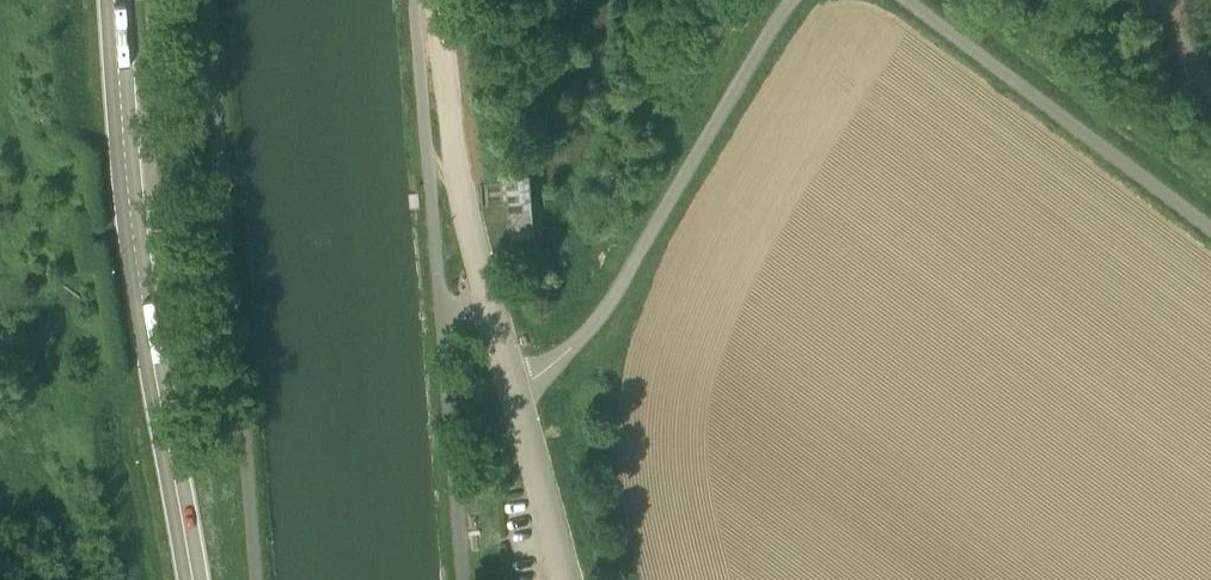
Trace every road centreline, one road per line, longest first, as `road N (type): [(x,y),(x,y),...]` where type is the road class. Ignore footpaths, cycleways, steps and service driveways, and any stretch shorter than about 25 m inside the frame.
road 1 (secondary): [(192,579),(135,254),(114,0)]
road 2 (unclassified): [(566,579),(467,195),(454,93)]

